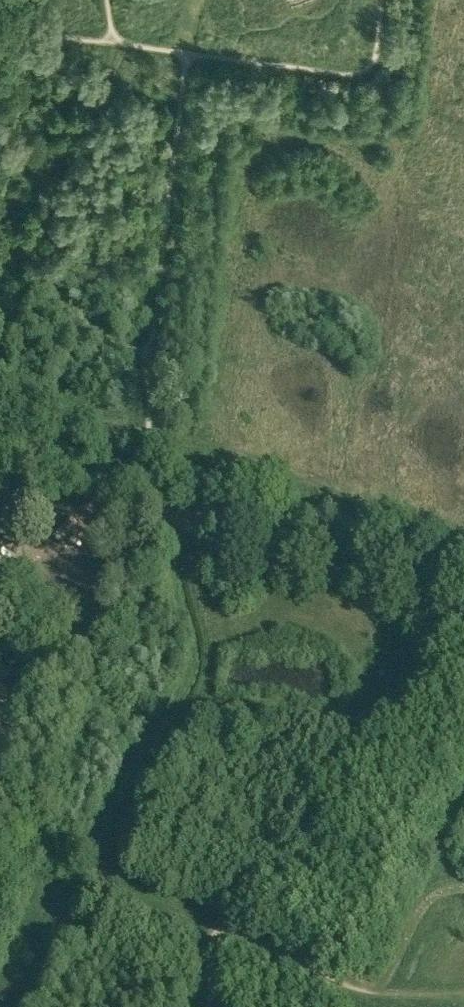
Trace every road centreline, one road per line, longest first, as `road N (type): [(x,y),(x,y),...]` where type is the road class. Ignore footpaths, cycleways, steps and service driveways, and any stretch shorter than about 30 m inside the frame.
road 1 (unclassified): [(463,615),(0,458)]

